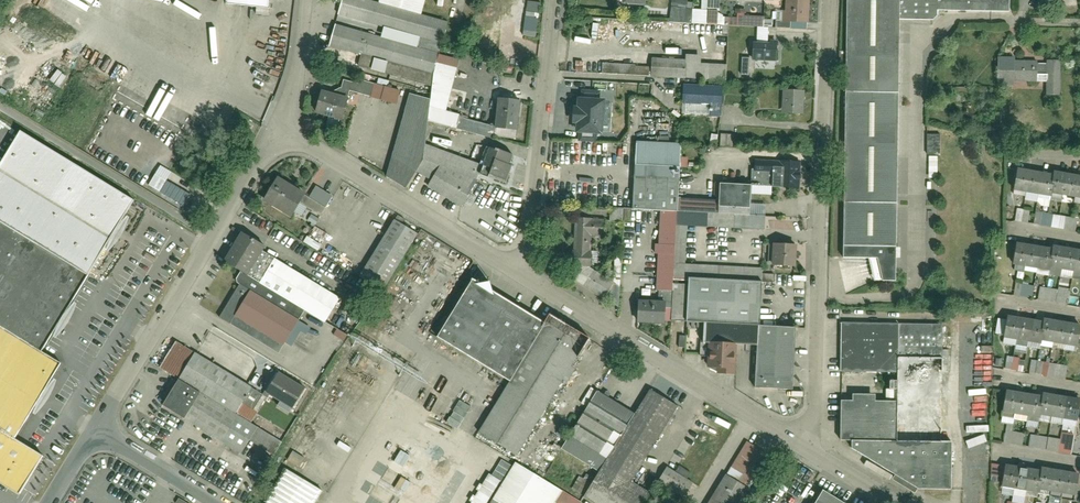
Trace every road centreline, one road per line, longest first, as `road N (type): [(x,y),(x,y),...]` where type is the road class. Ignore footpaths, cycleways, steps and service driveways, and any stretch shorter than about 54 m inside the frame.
road 1 (residential): [(829,0),(814,425),(804,441)]
road 2 (residential): [(282,128),(99,428)]
road 3 (residential): [(804,441),(520,269)]
road 4 (residential): [(520,269),(282,128)]
road 5 (residential): [(553,0),(520,269)]
road 6 (residential): [(99,428),(220,502)]
road 7 (residential): [(282,128),(308,0)]

